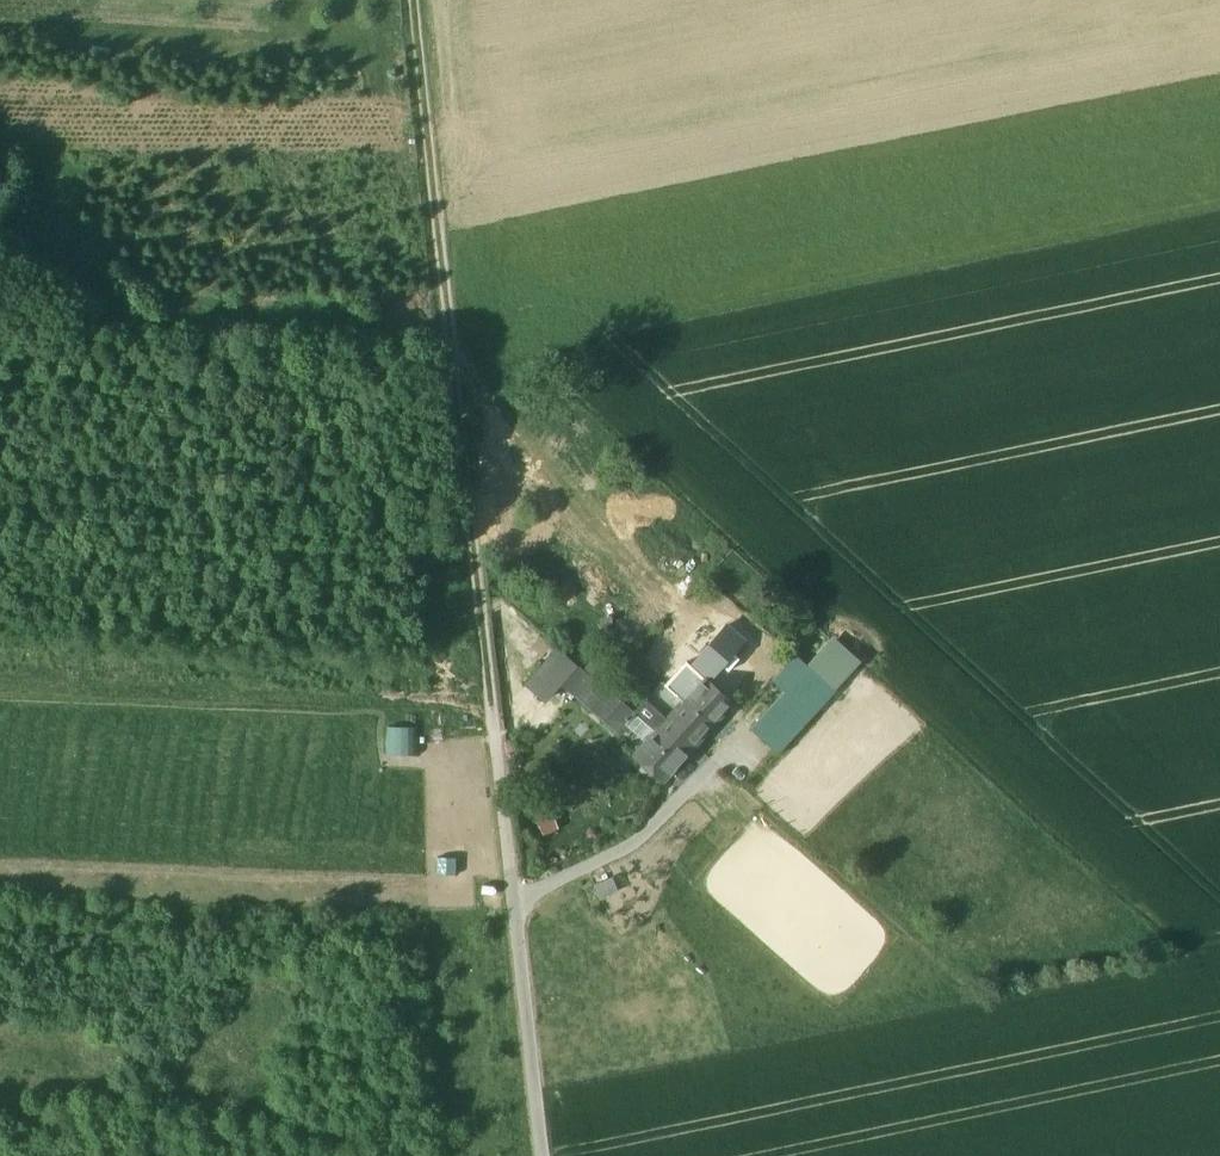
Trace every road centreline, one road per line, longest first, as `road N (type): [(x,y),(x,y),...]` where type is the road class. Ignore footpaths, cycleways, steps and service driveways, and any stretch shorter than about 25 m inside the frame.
road 1 (track): [(516,894),(413,0)]

